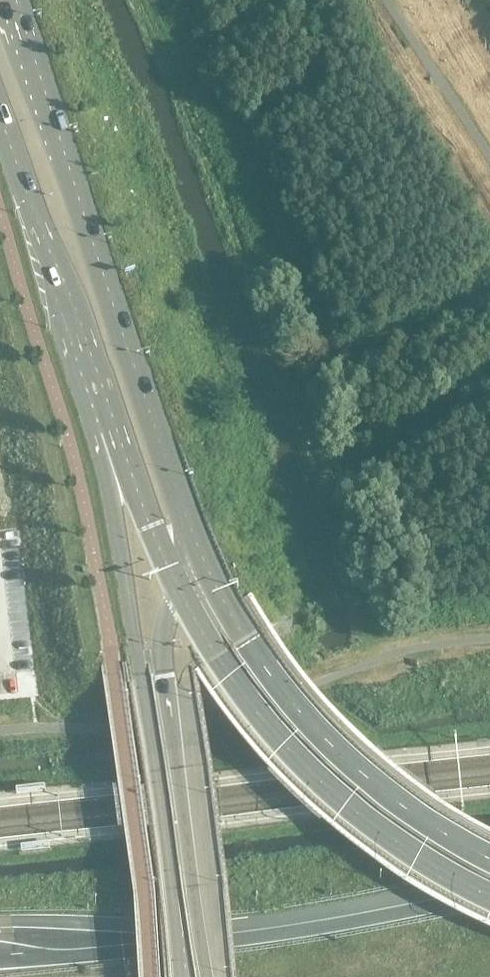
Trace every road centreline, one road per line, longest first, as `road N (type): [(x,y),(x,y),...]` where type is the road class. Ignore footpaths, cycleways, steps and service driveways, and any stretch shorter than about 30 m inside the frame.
road 1 (primary): [(193,539),(16,0)]
road 2 (secondary): [(115,427),(112,505),(181,976)]
road 3 (primary): [(489,890),(288,923),(0,953)]
road 4 (primary): [(489,870),(405,818),(324,747),(243,641),(193,539)]
road 5 (primary): [(176,591),(256,718),(320,790),(394,852),(489,908)]
road 6 (secondary): [(205,976),(160,655),(176,591)]
road 7 (primary): [(0,124),(115,427)]
road 8 (primary): [(115,427),(176,591)]

